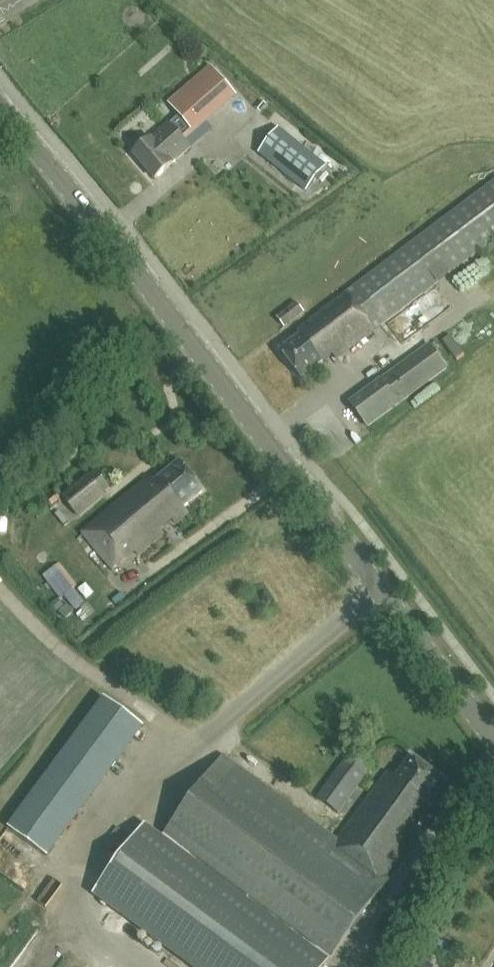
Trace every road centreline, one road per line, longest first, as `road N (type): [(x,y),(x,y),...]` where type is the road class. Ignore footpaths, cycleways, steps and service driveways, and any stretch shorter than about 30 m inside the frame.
road 1 (tertiary): [(493,738),(128,258),(0,108)]

